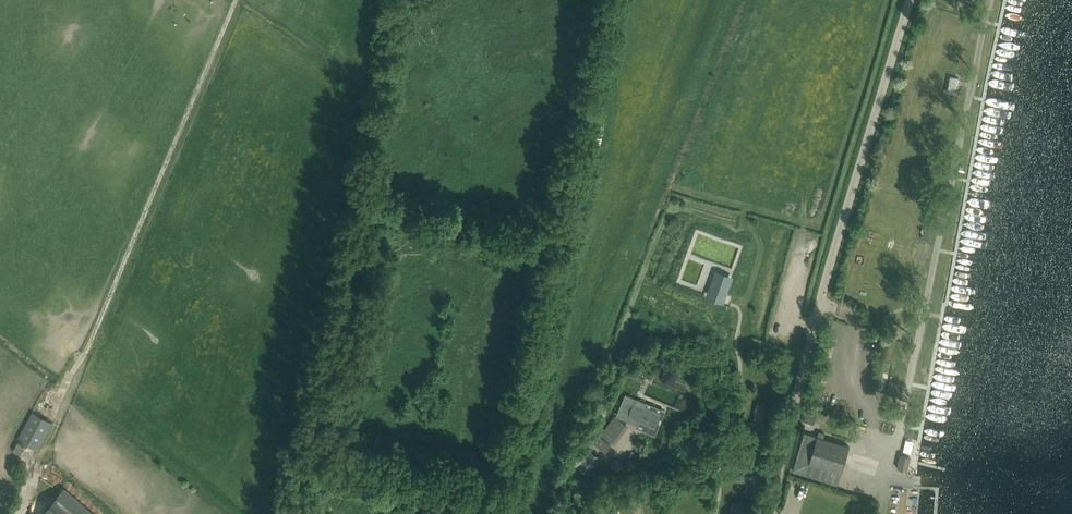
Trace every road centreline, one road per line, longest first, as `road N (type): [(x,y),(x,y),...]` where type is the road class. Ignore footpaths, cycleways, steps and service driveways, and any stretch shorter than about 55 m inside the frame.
road 1 (unclassified): [(770,513),(828,277),(912,0)]

